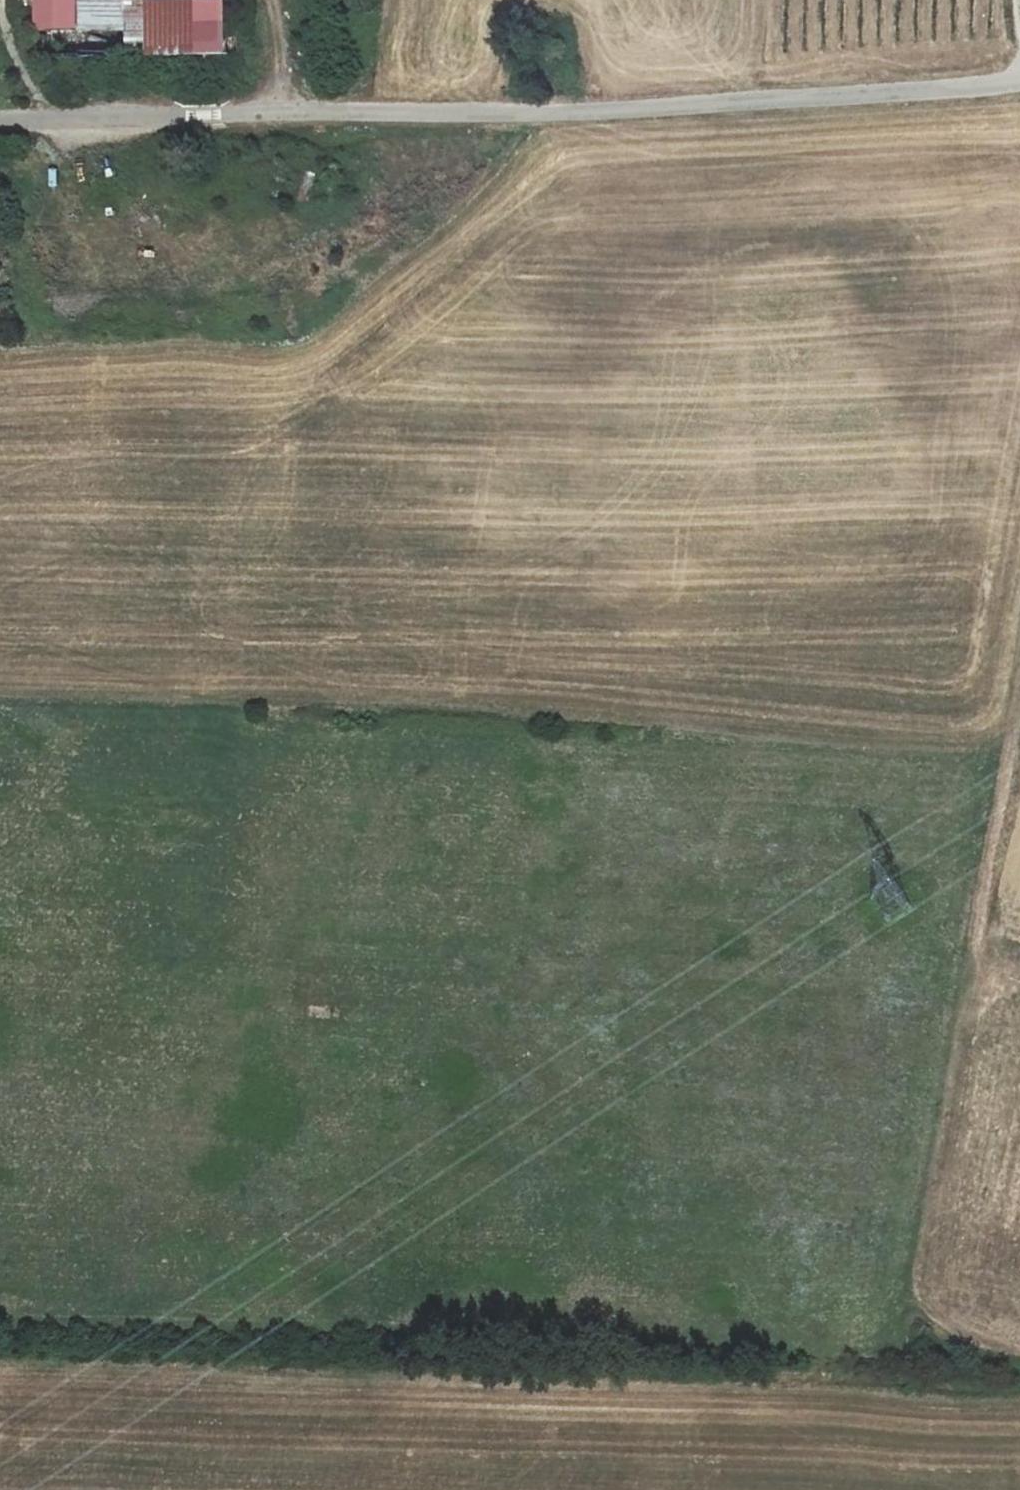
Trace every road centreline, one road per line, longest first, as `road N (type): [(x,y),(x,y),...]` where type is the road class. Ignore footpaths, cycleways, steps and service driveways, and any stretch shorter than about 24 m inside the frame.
road 1 (unclassified): [(1019,81),(535,106),(0,116)]
road 2 (track): [(1019,742),(981,925)]

